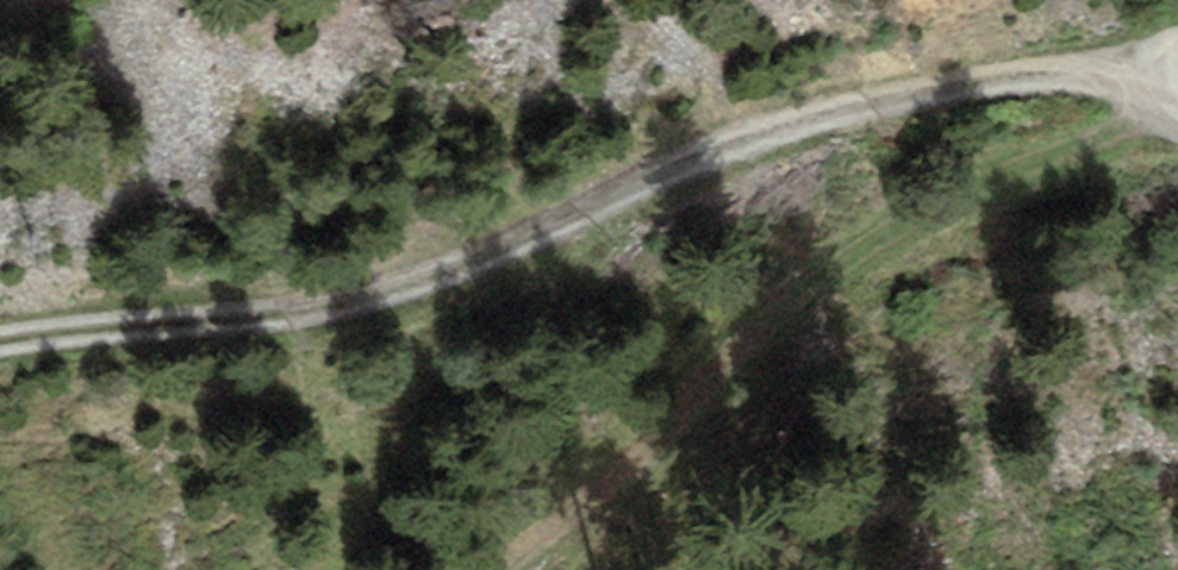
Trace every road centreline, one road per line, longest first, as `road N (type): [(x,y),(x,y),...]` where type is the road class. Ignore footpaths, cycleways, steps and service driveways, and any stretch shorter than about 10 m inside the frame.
road 1 (track): [(0,366),(351,331),(708,153),(1008,76),(1110,75),(1143,93)]
road 2 (track): [(1143,93),(818,283),(487,569)]

